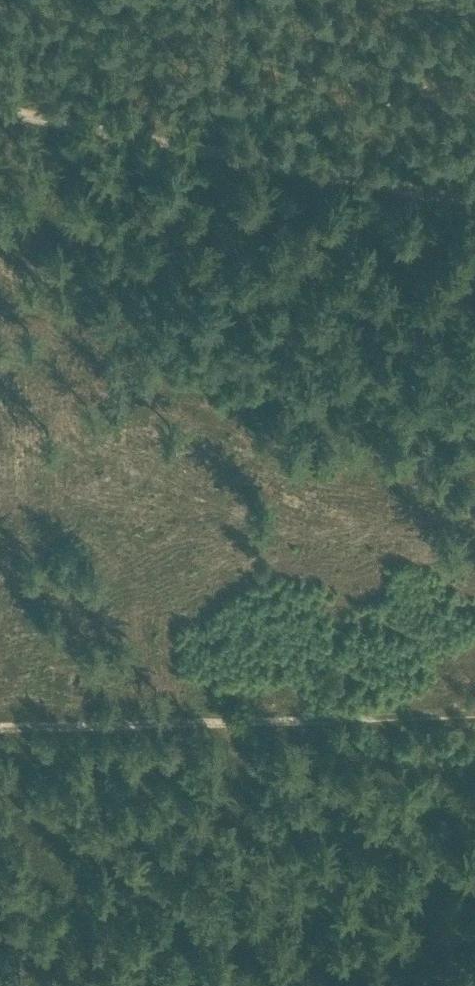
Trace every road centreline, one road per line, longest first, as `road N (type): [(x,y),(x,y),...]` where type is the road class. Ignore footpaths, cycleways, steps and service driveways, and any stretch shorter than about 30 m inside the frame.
road 1 (track): [(474,191),(439,192),(0,114)]
road 2 (track): [(0,726),(474,715)]
road 3 (track): [(198,149),(224,93),(220,0)]

